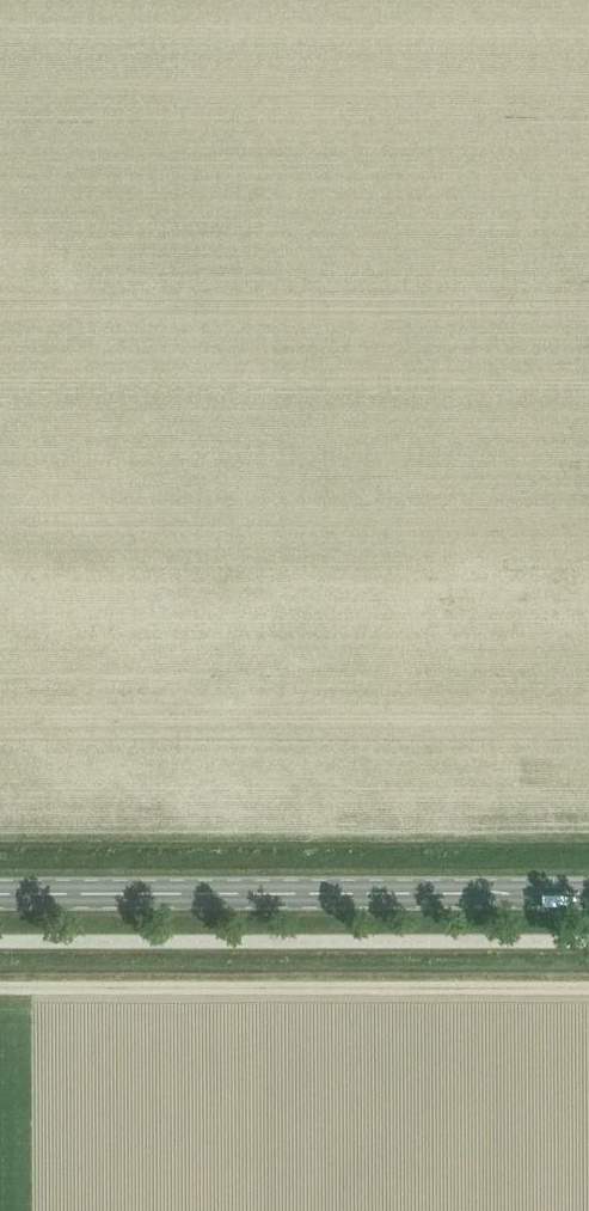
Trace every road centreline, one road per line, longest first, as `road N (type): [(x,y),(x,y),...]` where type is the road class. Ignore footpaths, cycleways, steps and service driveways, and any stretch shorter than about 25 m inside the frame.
road 1 (track): [(0,992),(588,992)]
road 2 (secondary): [(588,895),(0,895)]

